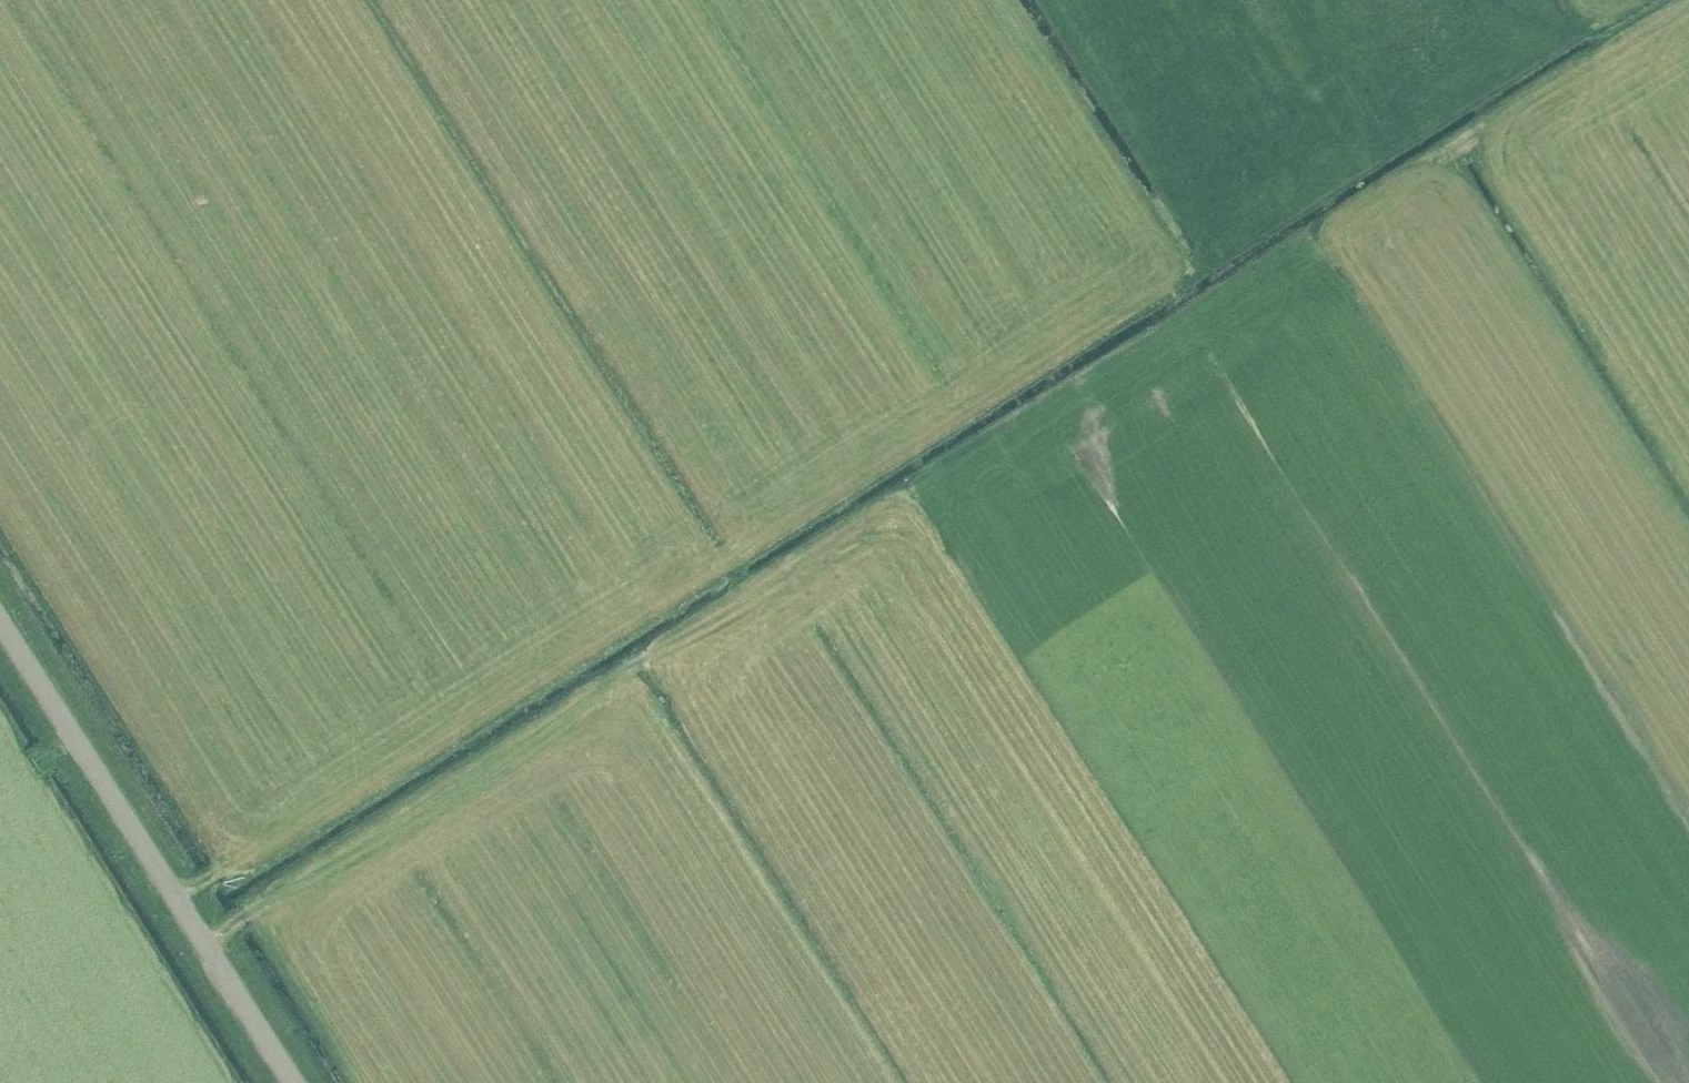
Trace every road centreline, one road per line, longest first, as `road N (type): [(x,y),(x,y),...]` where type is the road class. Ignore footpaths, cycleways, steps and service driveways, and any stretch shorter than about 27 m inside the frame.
road 1 (unclassified): [(294,1082),(0,623)]

